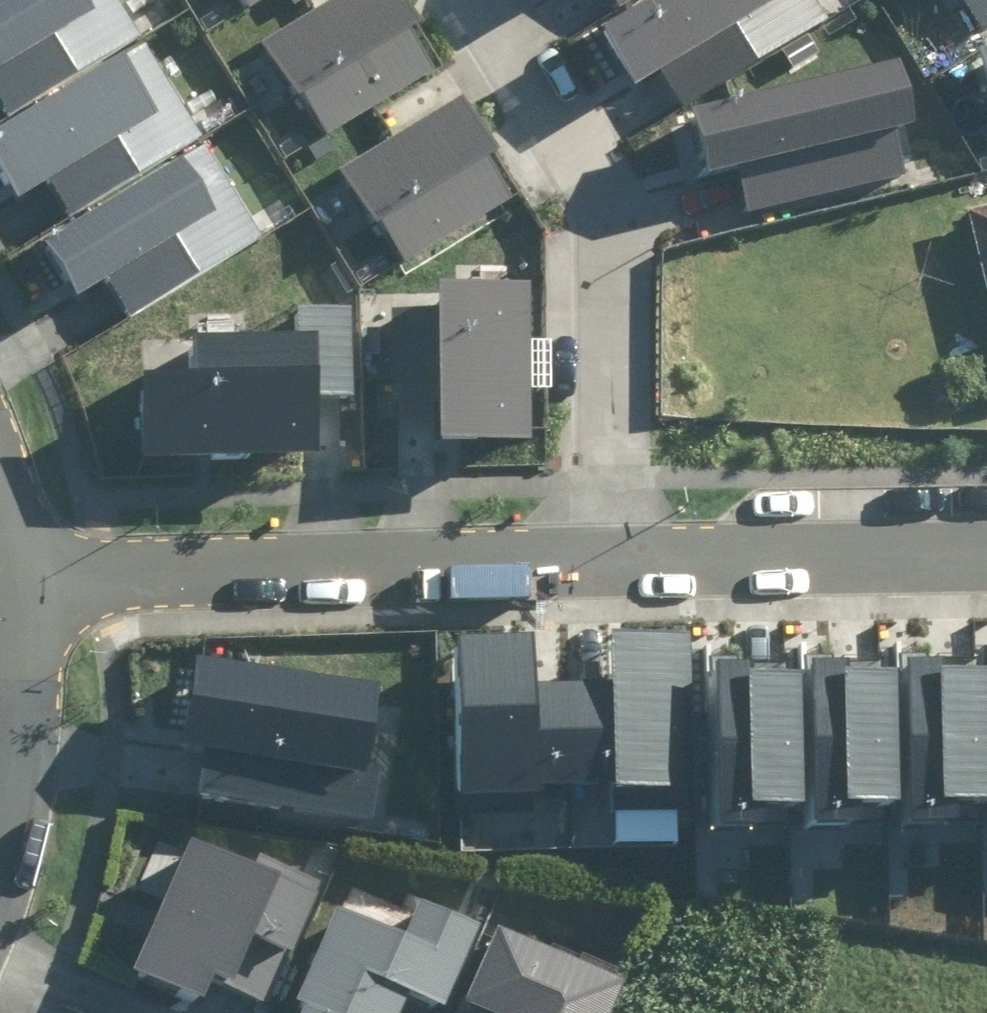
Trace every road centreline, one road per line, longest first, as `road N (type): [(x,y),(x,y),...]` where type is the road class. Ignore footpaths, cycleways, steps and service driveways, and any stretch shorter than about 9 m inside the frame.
road 1 (residential): [(475,0),(586,181),(603,263),(610,558)]
road 2 (residential): [(610,558),(29,579)]
road 3 (residential): [(986,550),(610,558)]
road 4 (residential): [(29,579),(32,724),(0,892)]

